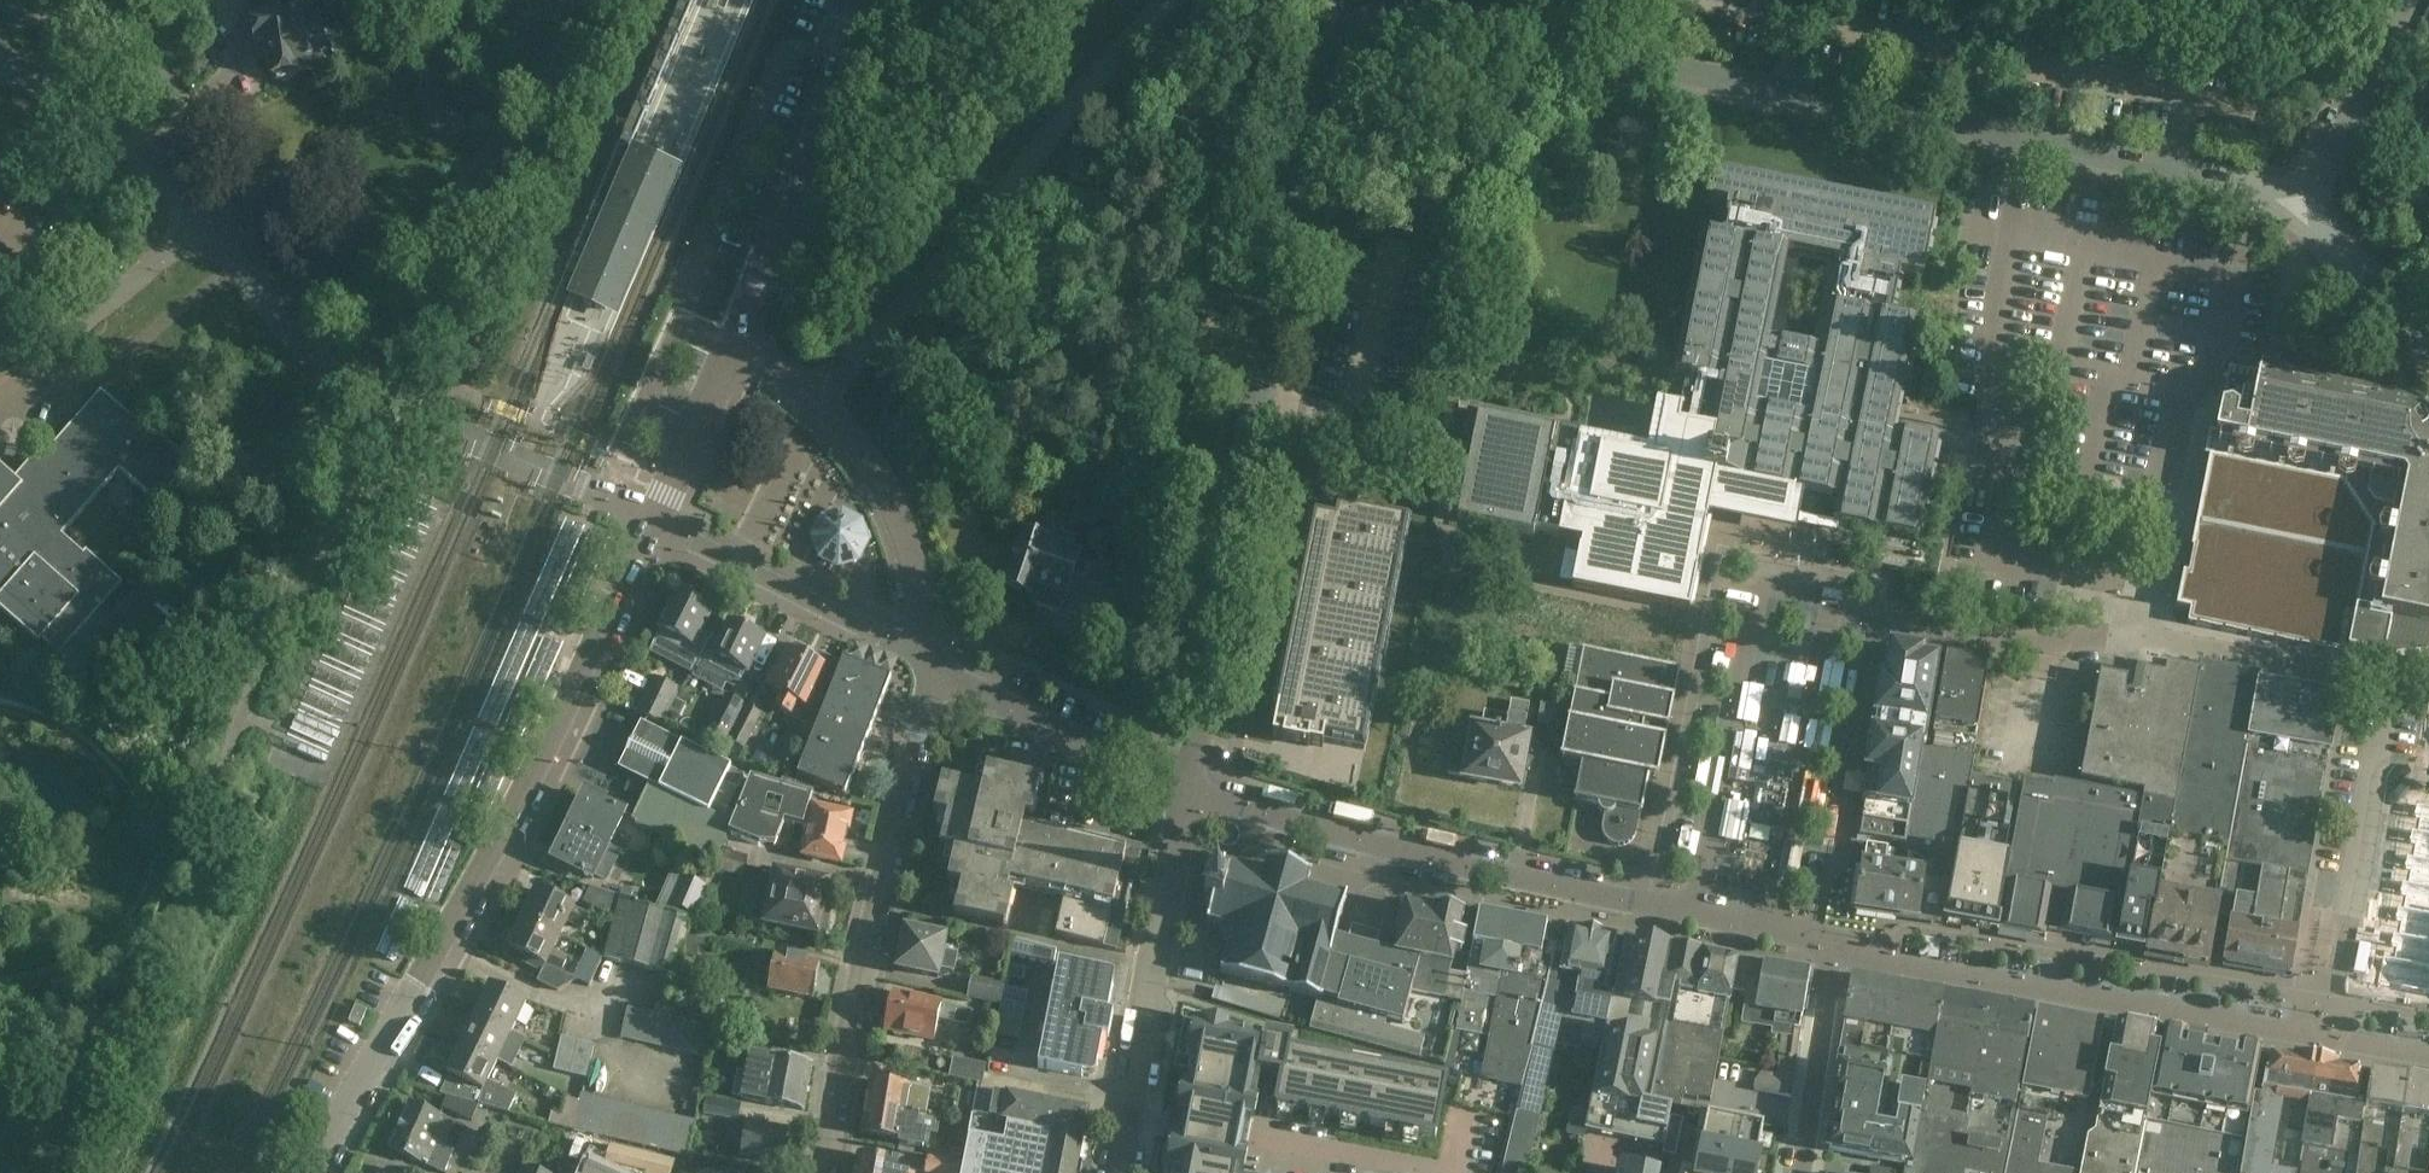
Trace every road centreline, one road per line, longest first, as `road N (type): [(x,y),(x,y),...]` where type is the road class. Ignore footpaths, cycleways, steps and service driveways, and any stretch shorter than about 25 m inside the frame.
road 1 (residential): [(1186,794),(1334,44),(1363,21),(1401,17),(1571,51)]
road 2 (residential): [(657,523),(399,404),(330,363),(104,117),(0,56)]
road 3 (residential): [(2294,205),(1571,51)]
road 4 (tertiary): [(317,1172),(447,951),(657,523)]
road 5 (residential): [(1690,917),(1186,794)]
road 6 (residential): [(938,673),(916,722),(826,1172)]
road 7 (residential): [(1830,616),(1833,596),(1756,581),(1690,917)]
road 8 (residential): [(2428,676),(2392,683),(2331,677),(2162,635),(2040,644)]
road 9 (residential): [(735,347),(814,401),(880,484),(914,571),(925,658)]
road 10 (tertiary): [(735,347),(841,64),(851,0)]
road 11 (residential): [(1766,933),(1830,616)]
road 12 (residential): [(1128,1112),(1186,794)]
road 13 (residential): [(1128,1112),(1442,1172)]
road 14 (residential): [(1186,794),(938,673)]
road 15 (tertiary): [(2294,205),(2330,165),(2367,99),(2408,0)]
road 16 (tertiary): [(657,523),(735,347)]
road 17 (tertiary): [(2428,342),(2294,205)]

